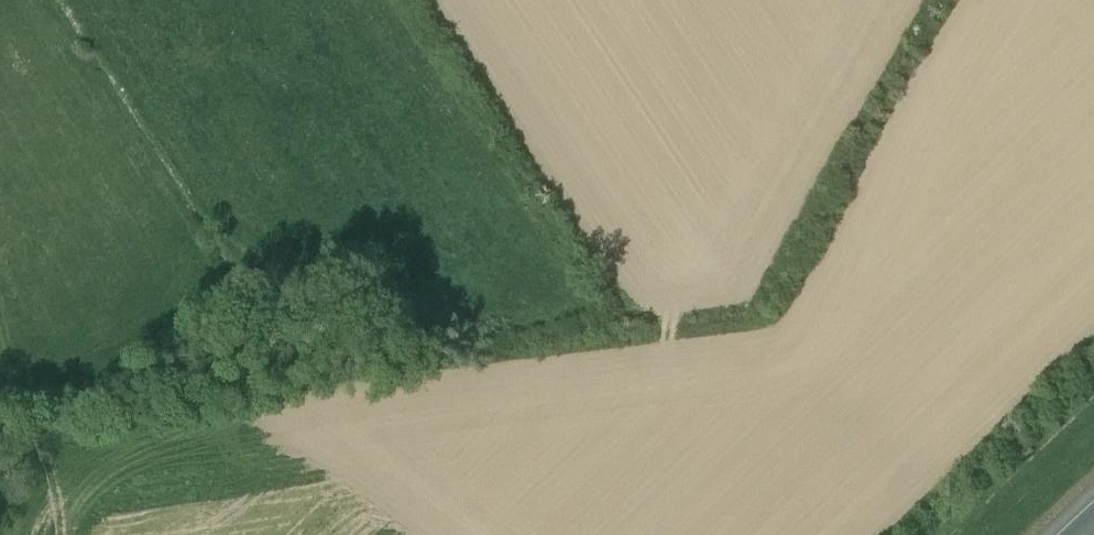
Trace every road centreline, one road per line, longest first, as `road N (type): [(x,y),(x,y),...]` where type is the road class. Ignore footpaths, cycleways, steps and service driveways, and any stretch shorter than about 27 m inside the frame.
road 1 (track): [(75,534),(0,294)]

